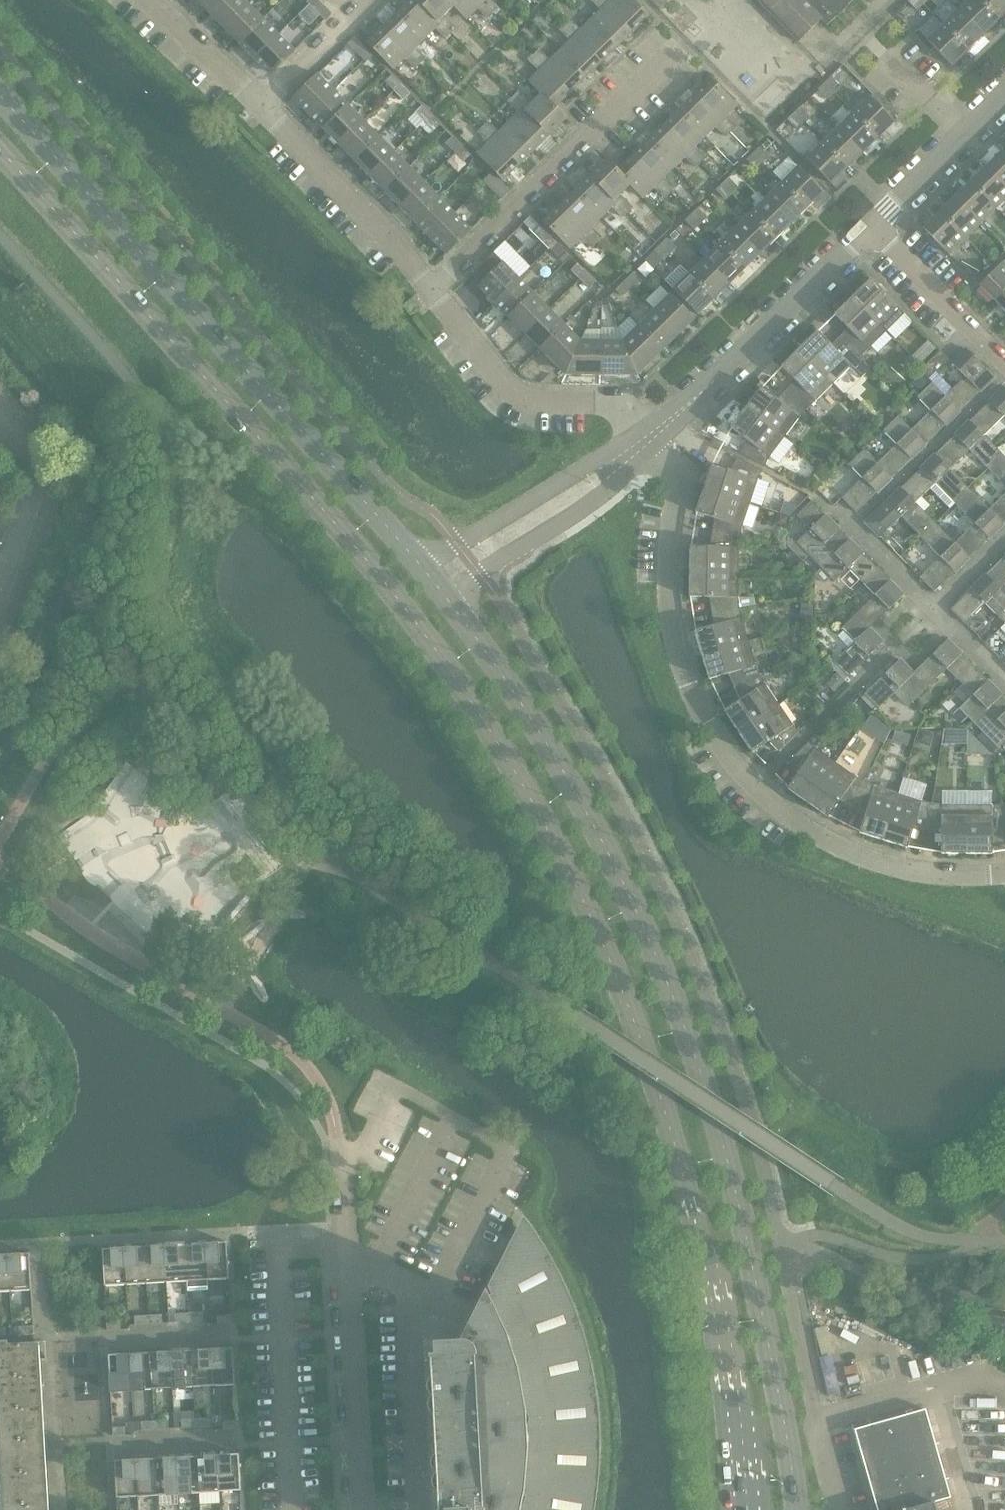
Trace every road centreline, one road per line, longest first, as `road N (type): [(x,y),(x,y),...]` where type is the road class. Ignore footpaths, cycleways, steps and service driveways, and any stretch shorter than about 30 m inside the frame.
road 1 (secondary): [(0,141),(373,556),(476,699),(577,887),(666,1107),(716,1307),(739,1509)]
road 2 (secondary): [(805,1509),(772,1319),(671,1002),(597,831),(460,608)]
road 3 (residential): [(1004,873),(904,866),(755,791),(713,722),(683,651),(670,575),(692,469),(663,436)]
road 4 (secondary): [(412,549),(0,97)]
road 5 (residential): [(841,1509),(791,1305),(787,1276),(796,1253),(826,1256),(882,1281),(981,1293)]
road 6 (residential): [(363,1509),(346,1184),(333,1115)]
road 7 (residential): [(432,289),(683,44)]
road 8 (unclassified): [(663,436),(873,230)]
road 9 (residential): [(663,436),(530,401),(432,289)]
road 10 (unclassified): [(663,436),(458,544),(412,549)]
road 11 (unclassified): [(460,608),(477,573),(663,436)]
road 12 (residential): [(432,289),(261,107)]
road 13 (residential): [(1004,368),(873,230)]
road 14 (residential): [(261,107),(376,0)]
road 15 (residential): [(261,107),(147,0)]
road 16 (residential): [(966,135),(868,38)]
road 17 (unclassified): [(873,230),(966,135)]

